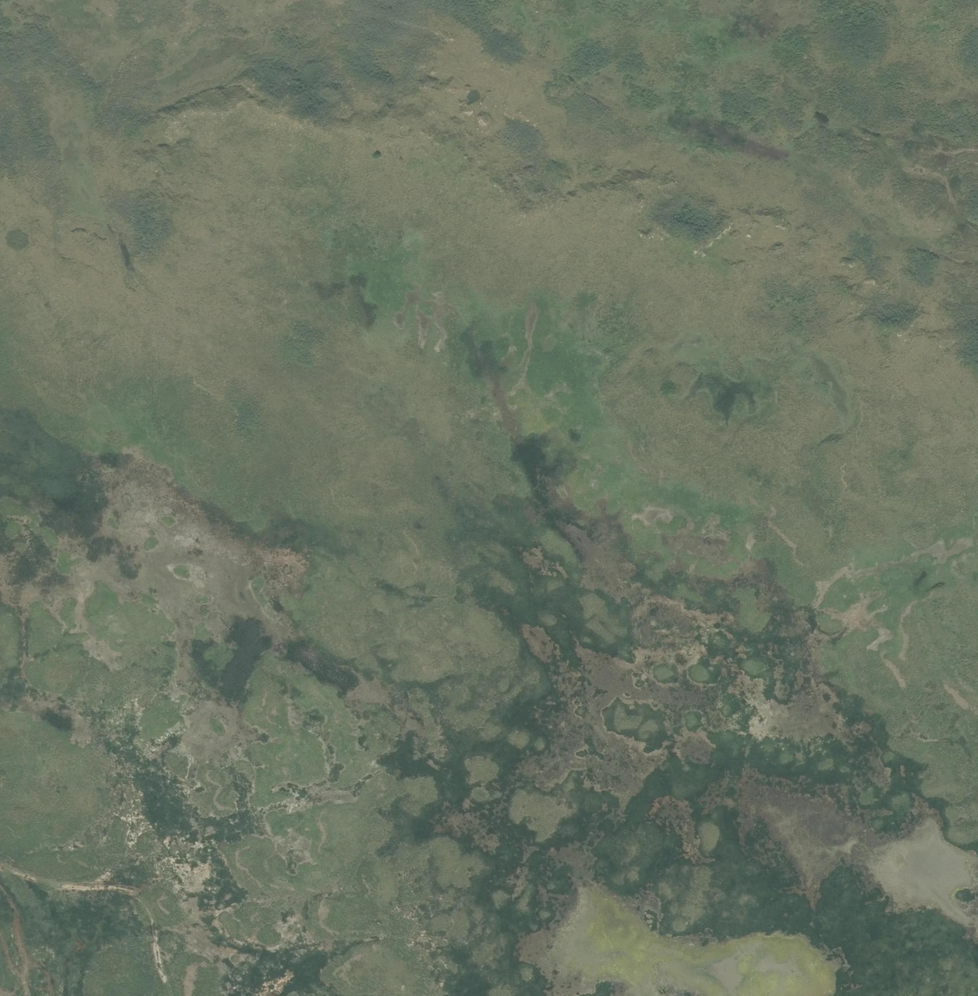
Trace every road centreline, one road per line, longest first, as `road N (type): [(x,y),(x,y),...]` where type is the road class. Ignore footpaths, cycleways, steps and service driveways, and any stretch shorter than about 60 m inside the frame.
road 1 (track): [(169,995),(145,895),(76,888),(0,865)]

